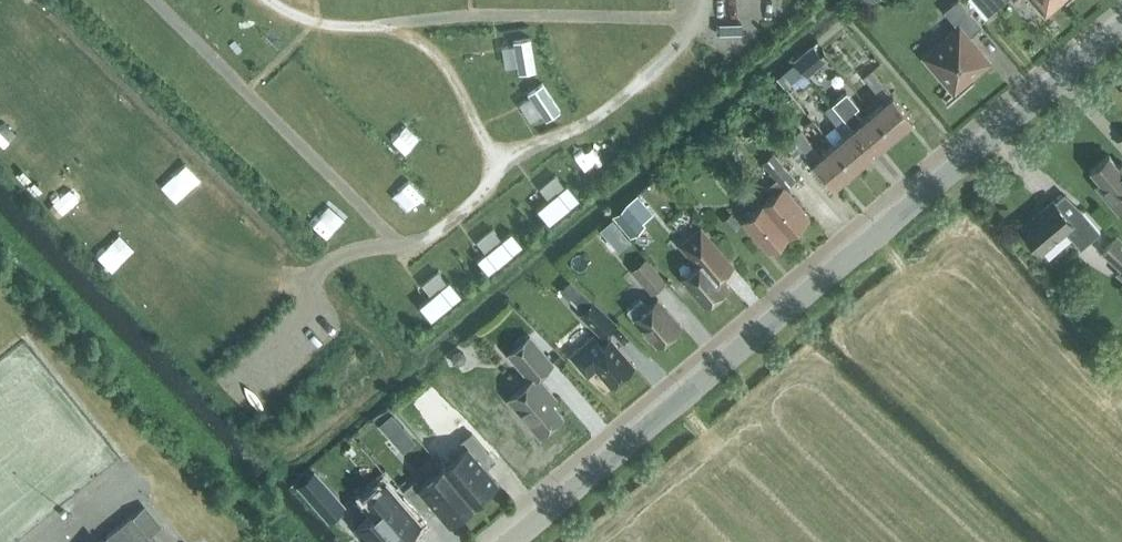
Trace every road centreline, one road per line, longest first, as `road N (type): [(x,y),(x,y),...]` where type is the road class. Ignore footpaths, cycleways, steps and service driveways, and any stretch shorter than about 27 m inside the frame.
road 1 (tertiary): [(508,541),(1121,29)]

